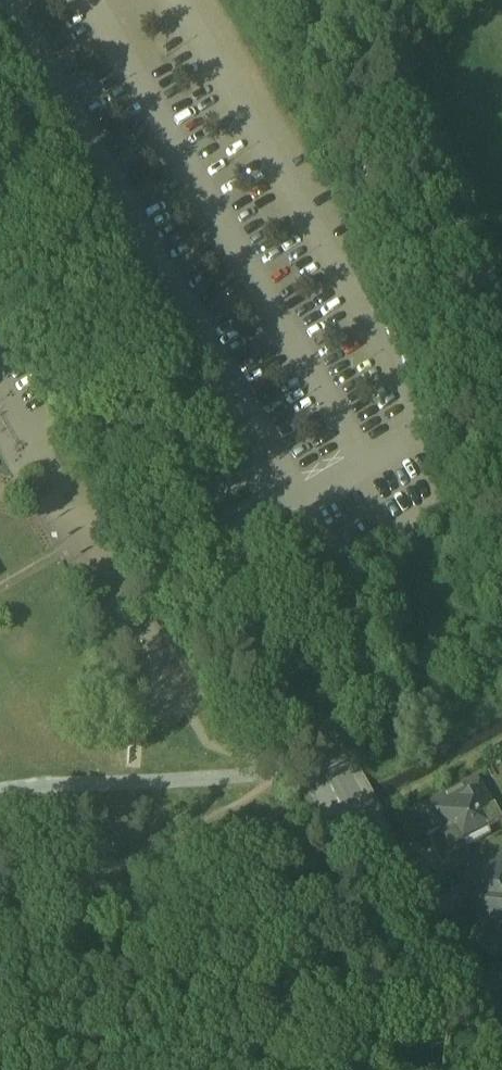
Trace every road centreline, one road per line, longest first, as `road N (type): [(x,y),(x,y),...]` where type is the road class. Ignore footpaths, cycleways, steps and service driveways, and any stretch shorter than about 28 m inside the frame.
road 1 (tertiary): [(492,1069),(0,191)]

